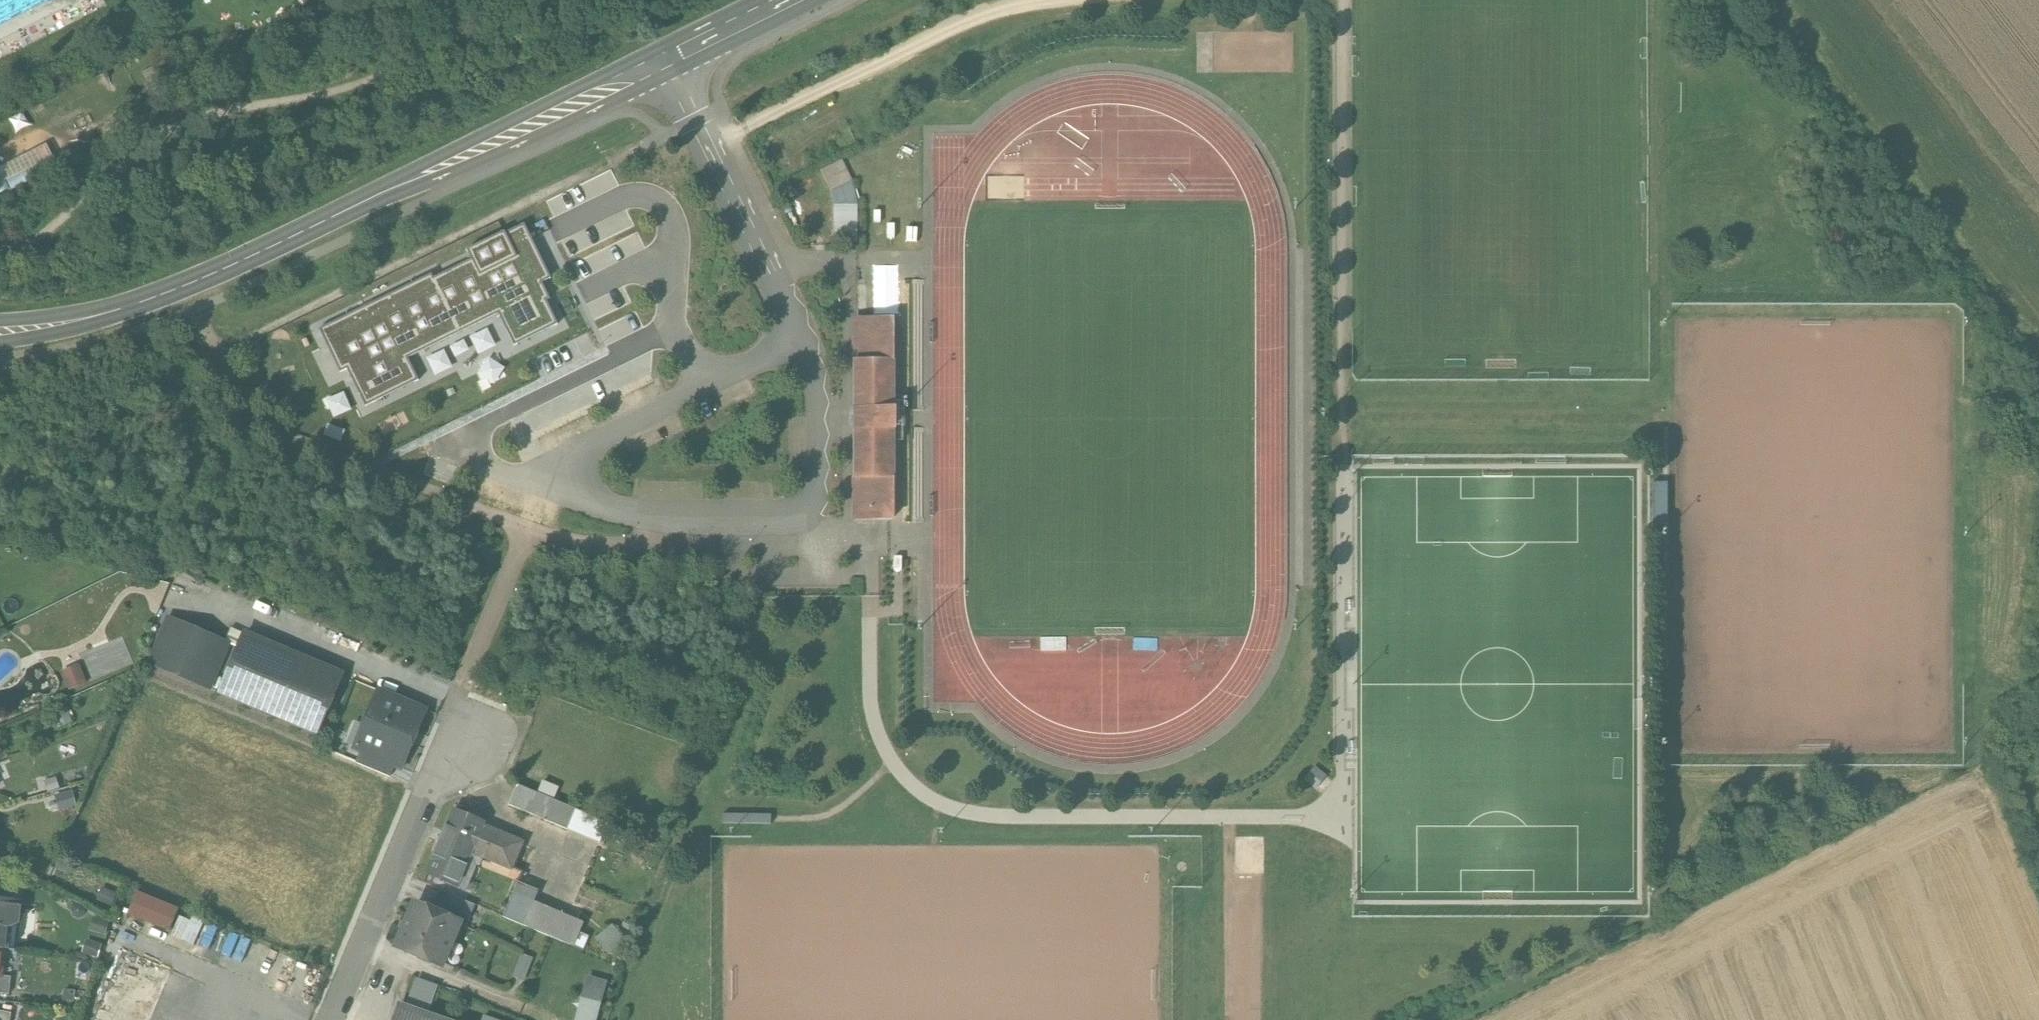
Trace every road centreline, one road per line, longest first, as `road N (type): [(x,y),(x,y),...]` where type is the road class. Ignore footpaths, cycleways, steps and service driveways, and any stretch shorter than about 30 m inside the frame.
road 1 (secondary): [(0,332),(86,320),(178,290),(791,0)]
road 2 (residential): [(472,748),(421,797),(333,1019)]

